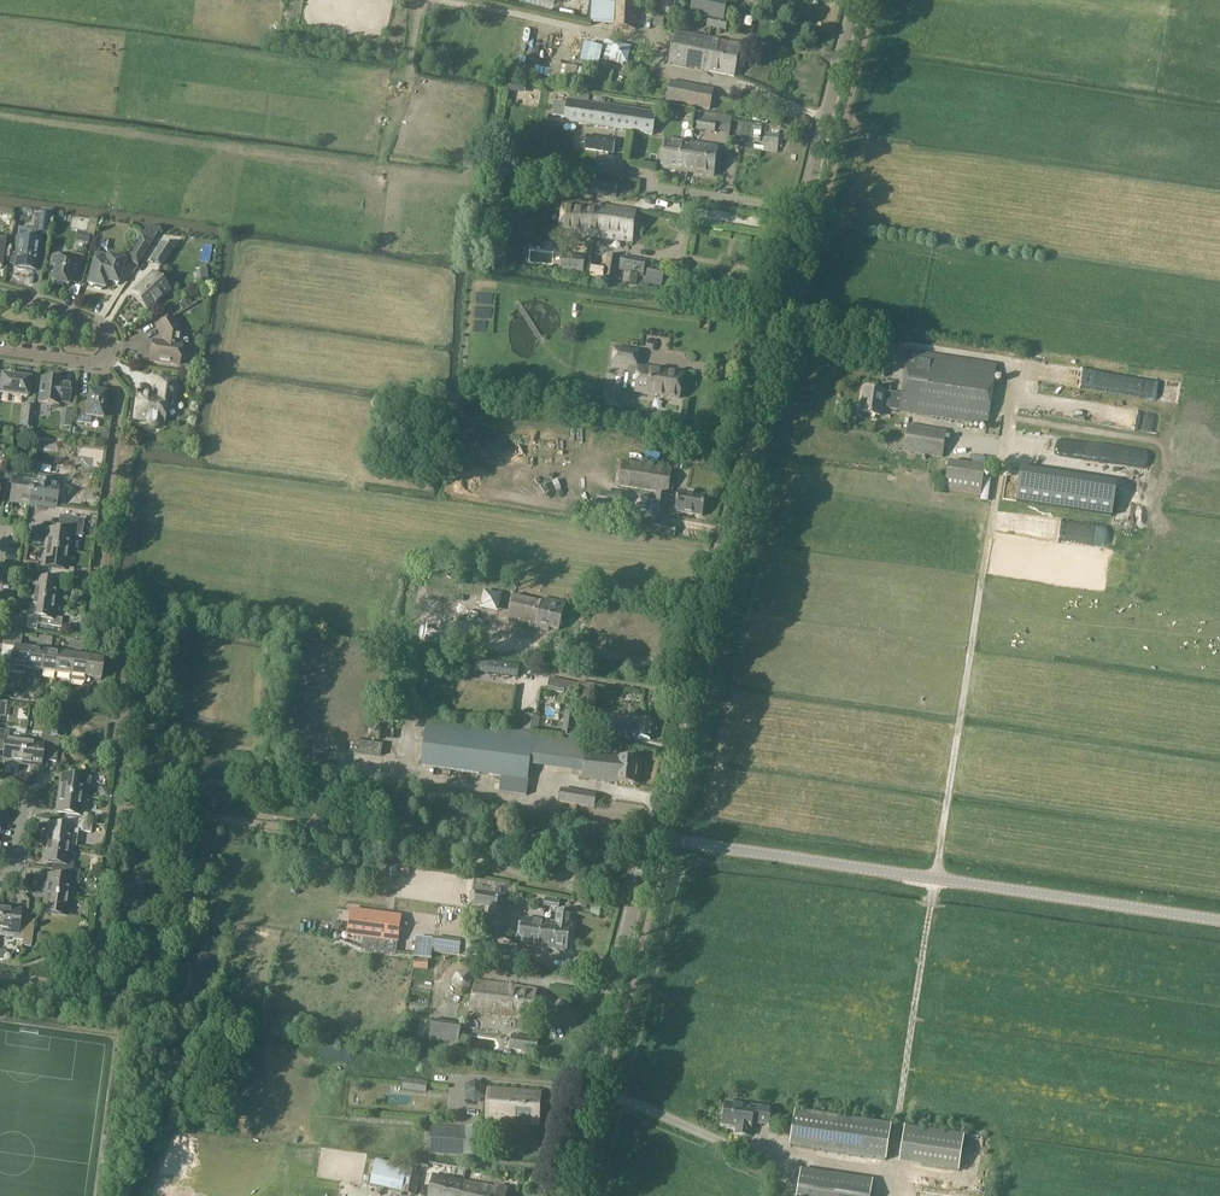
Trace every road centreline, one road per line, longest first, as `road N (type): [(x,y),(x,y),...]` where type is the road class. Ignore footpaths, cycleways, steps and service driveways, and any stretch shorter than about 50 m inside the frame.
road 1 (tertiary): [(657,839),(862,0)]
road 2 (track): [(889,1173),(1005,416)]
road 3 (tertiary): [(1219,921),(657,839)]
road 4 (tertiary): [(566,1195),(657,839)]
road 5 (residential): [(0,297),(104,330),(113,343),(92,363),(0,351)]
road 6 (track): [(1005,416),(1161,441),(1186,471),(1219,477)]

